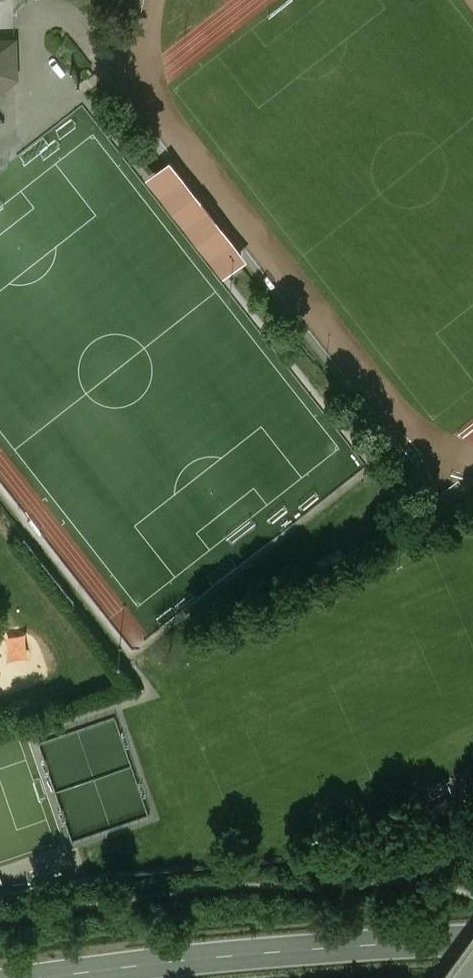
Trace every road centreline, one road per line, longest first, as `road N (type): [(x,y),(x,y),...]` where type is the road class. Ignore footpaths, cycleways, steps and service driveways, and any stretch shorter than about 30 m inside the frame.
road 1 (secondary): [(472,941),(283,951),(45,977)]

